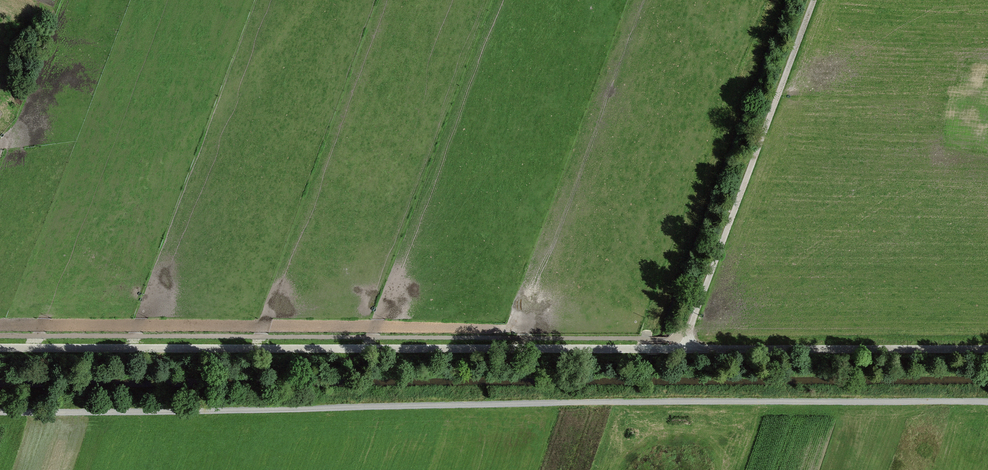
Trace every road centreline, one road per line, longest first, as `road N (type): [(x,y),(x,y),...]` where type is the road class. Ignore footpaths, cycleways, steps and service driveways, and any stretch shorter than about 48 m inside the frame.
road 1 (track): [(0,402),(987,404)]
road 2 (track): [(0,349),(686,350)]
road 3 (track): [(987,352),(686,350),(814,0)]

